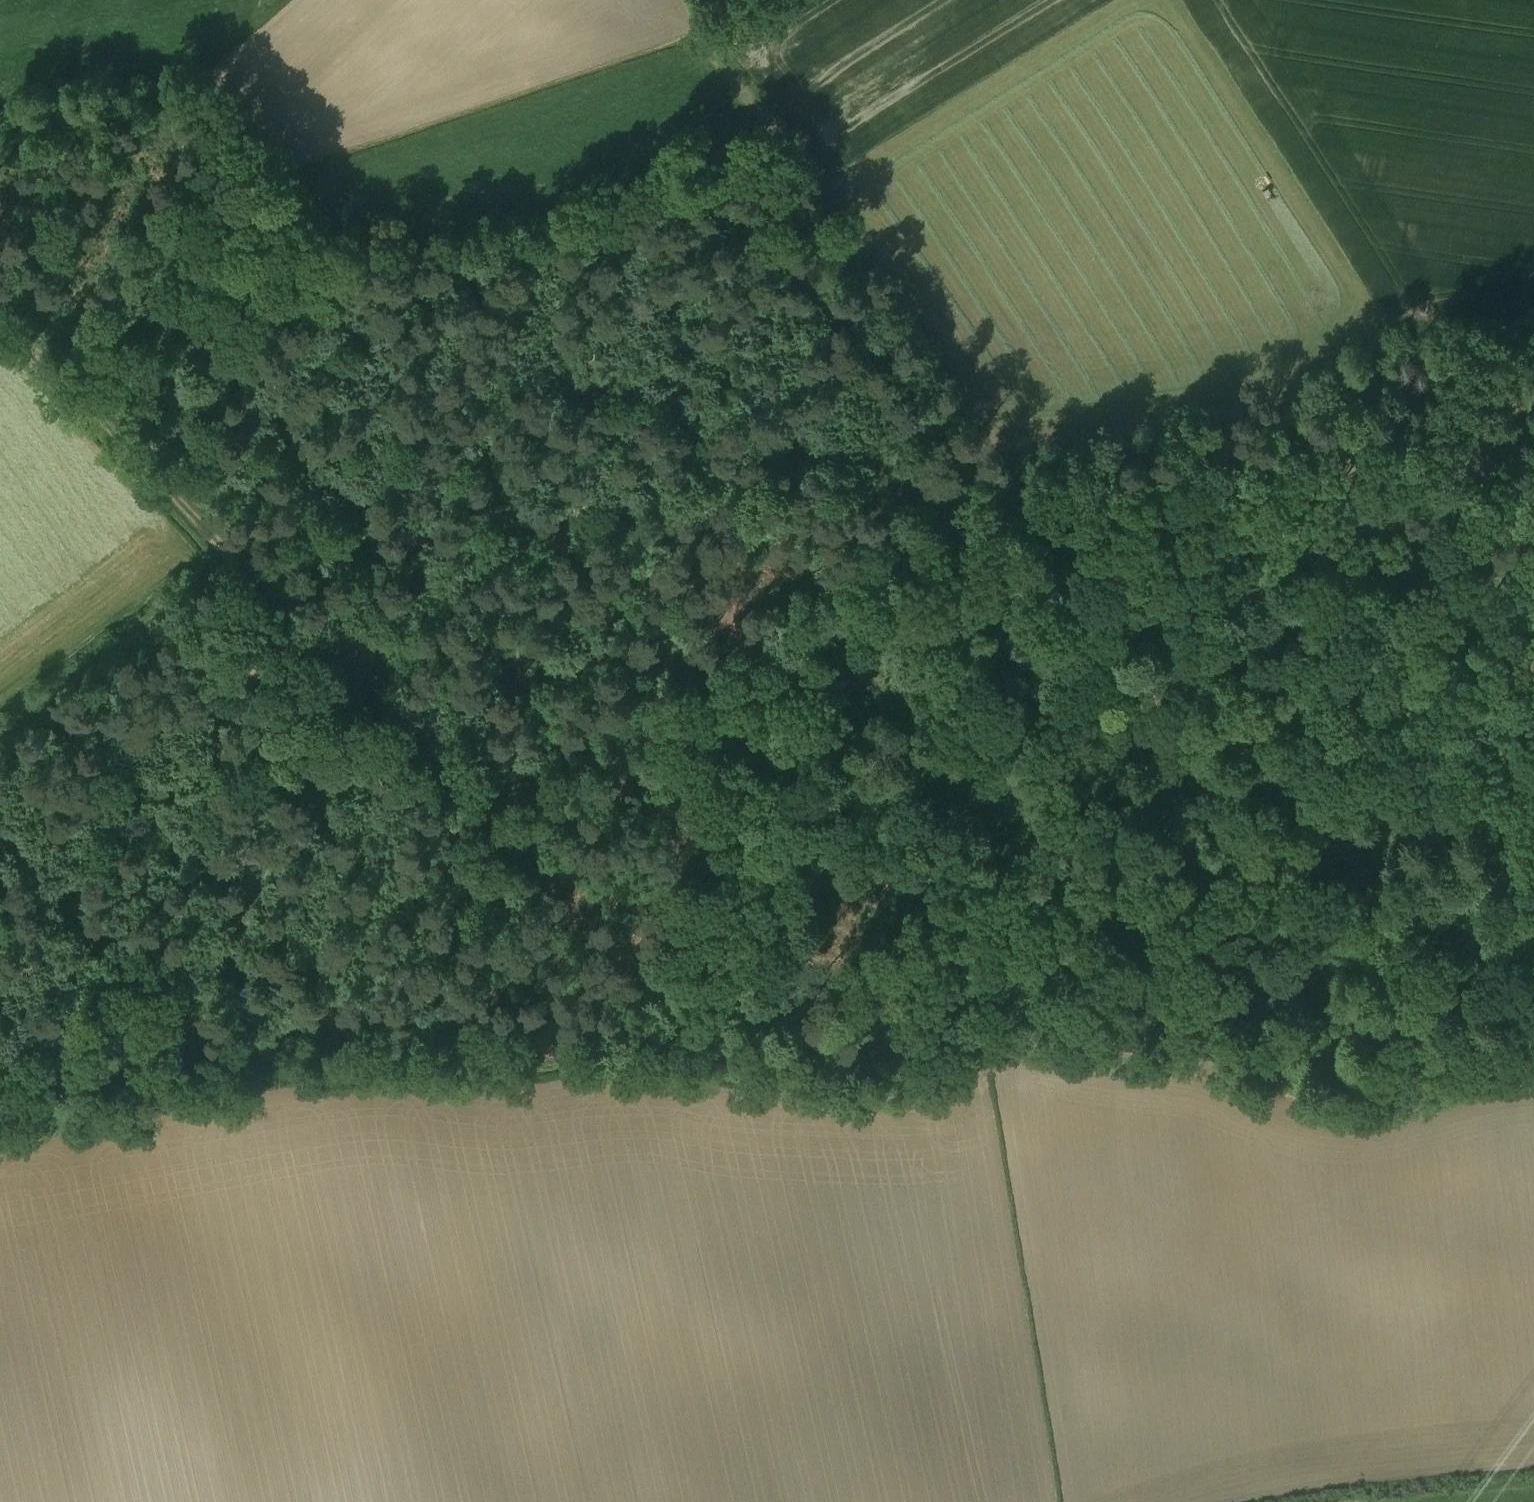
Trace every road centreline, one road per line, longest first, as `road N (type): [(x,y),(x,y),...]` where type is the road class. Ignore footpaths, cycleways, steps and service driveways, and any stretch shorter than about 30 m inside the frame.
road 1 (track): [(1533,673),(1339,456),(1337,389),(1324,383),(221,569),(0,731)]
road 2 (track): [(221,569),(213,540),(0,323)]

